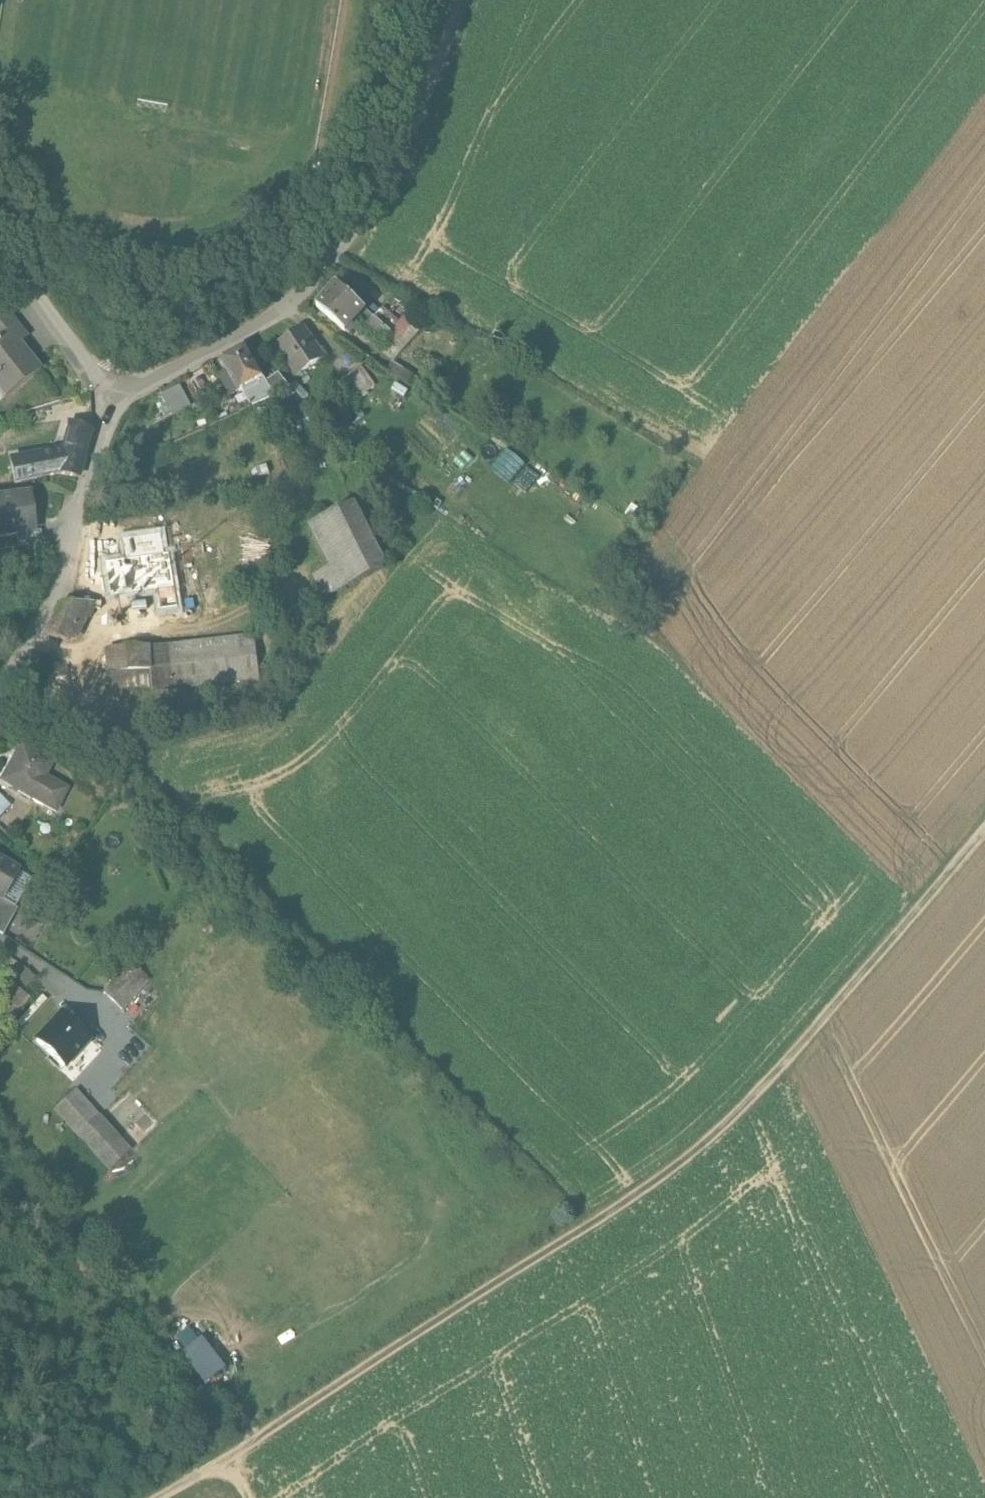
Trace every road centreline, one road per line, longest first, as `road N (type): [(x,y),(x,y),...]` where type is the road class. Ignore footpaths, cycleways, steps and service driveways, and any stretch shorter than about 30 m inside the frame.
road 1 (track): [(984,828),(718,1132),(159,1497)]
road 2 (residential): [(462,0),(389,166),(293,302),(126,398)]
road 3 (residential): [(126,398),(109,427),(69,560),(0,686)]
road 4 (residential): [(34,291),(126,398)]

